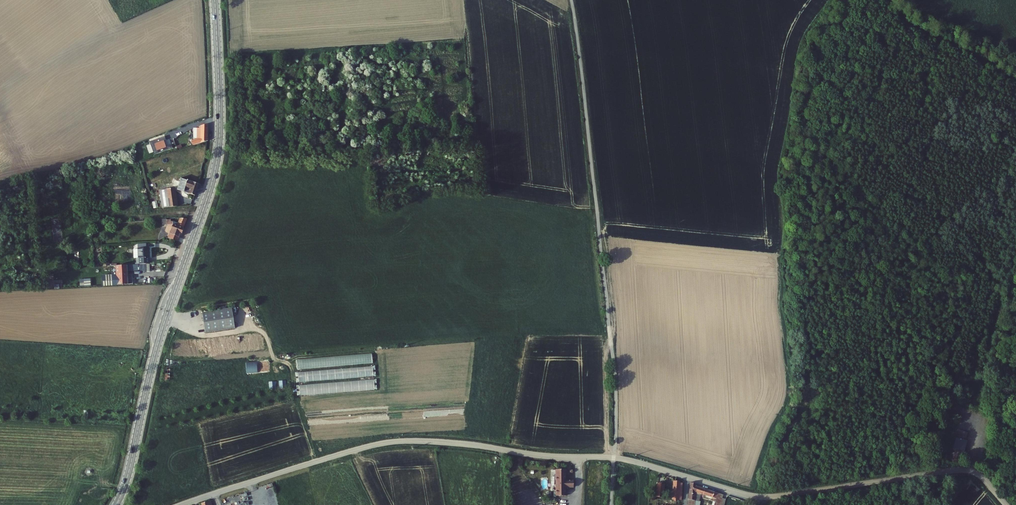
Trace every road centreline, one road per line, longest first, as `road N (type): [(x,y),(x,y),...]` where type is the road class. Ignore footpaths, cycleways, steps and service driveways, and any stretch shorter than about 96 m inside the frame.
road 1 (unclassified): [(181,504),(365,448),(419,441),(621,459),(760,497),(970,470),(1006,504)]
road 2 (primary): [(215,0),(218,159),(116,504)]
road 3 (track): [(572,0),(615,389),(611,504)]

